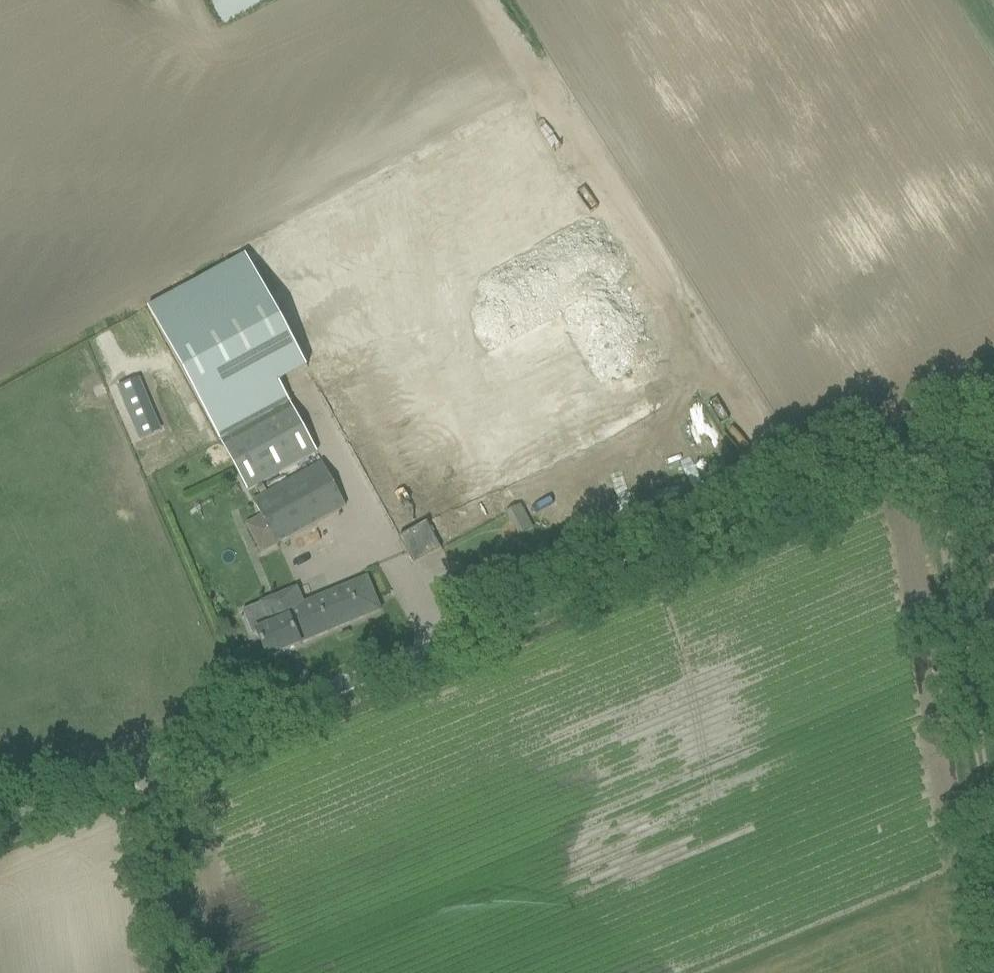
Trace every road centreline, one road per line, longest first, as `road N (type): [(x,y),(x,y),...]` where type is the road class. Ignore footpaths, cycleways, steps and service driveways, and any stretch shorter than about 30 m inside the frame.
road 1 (unclassified): [(0,829),(993,427)]
road 2 (track): [(489,0),(805,505)]
road 3 (track): [(993,842),(931,453)]
road 4 (track): [(182,972),(151,768)]

